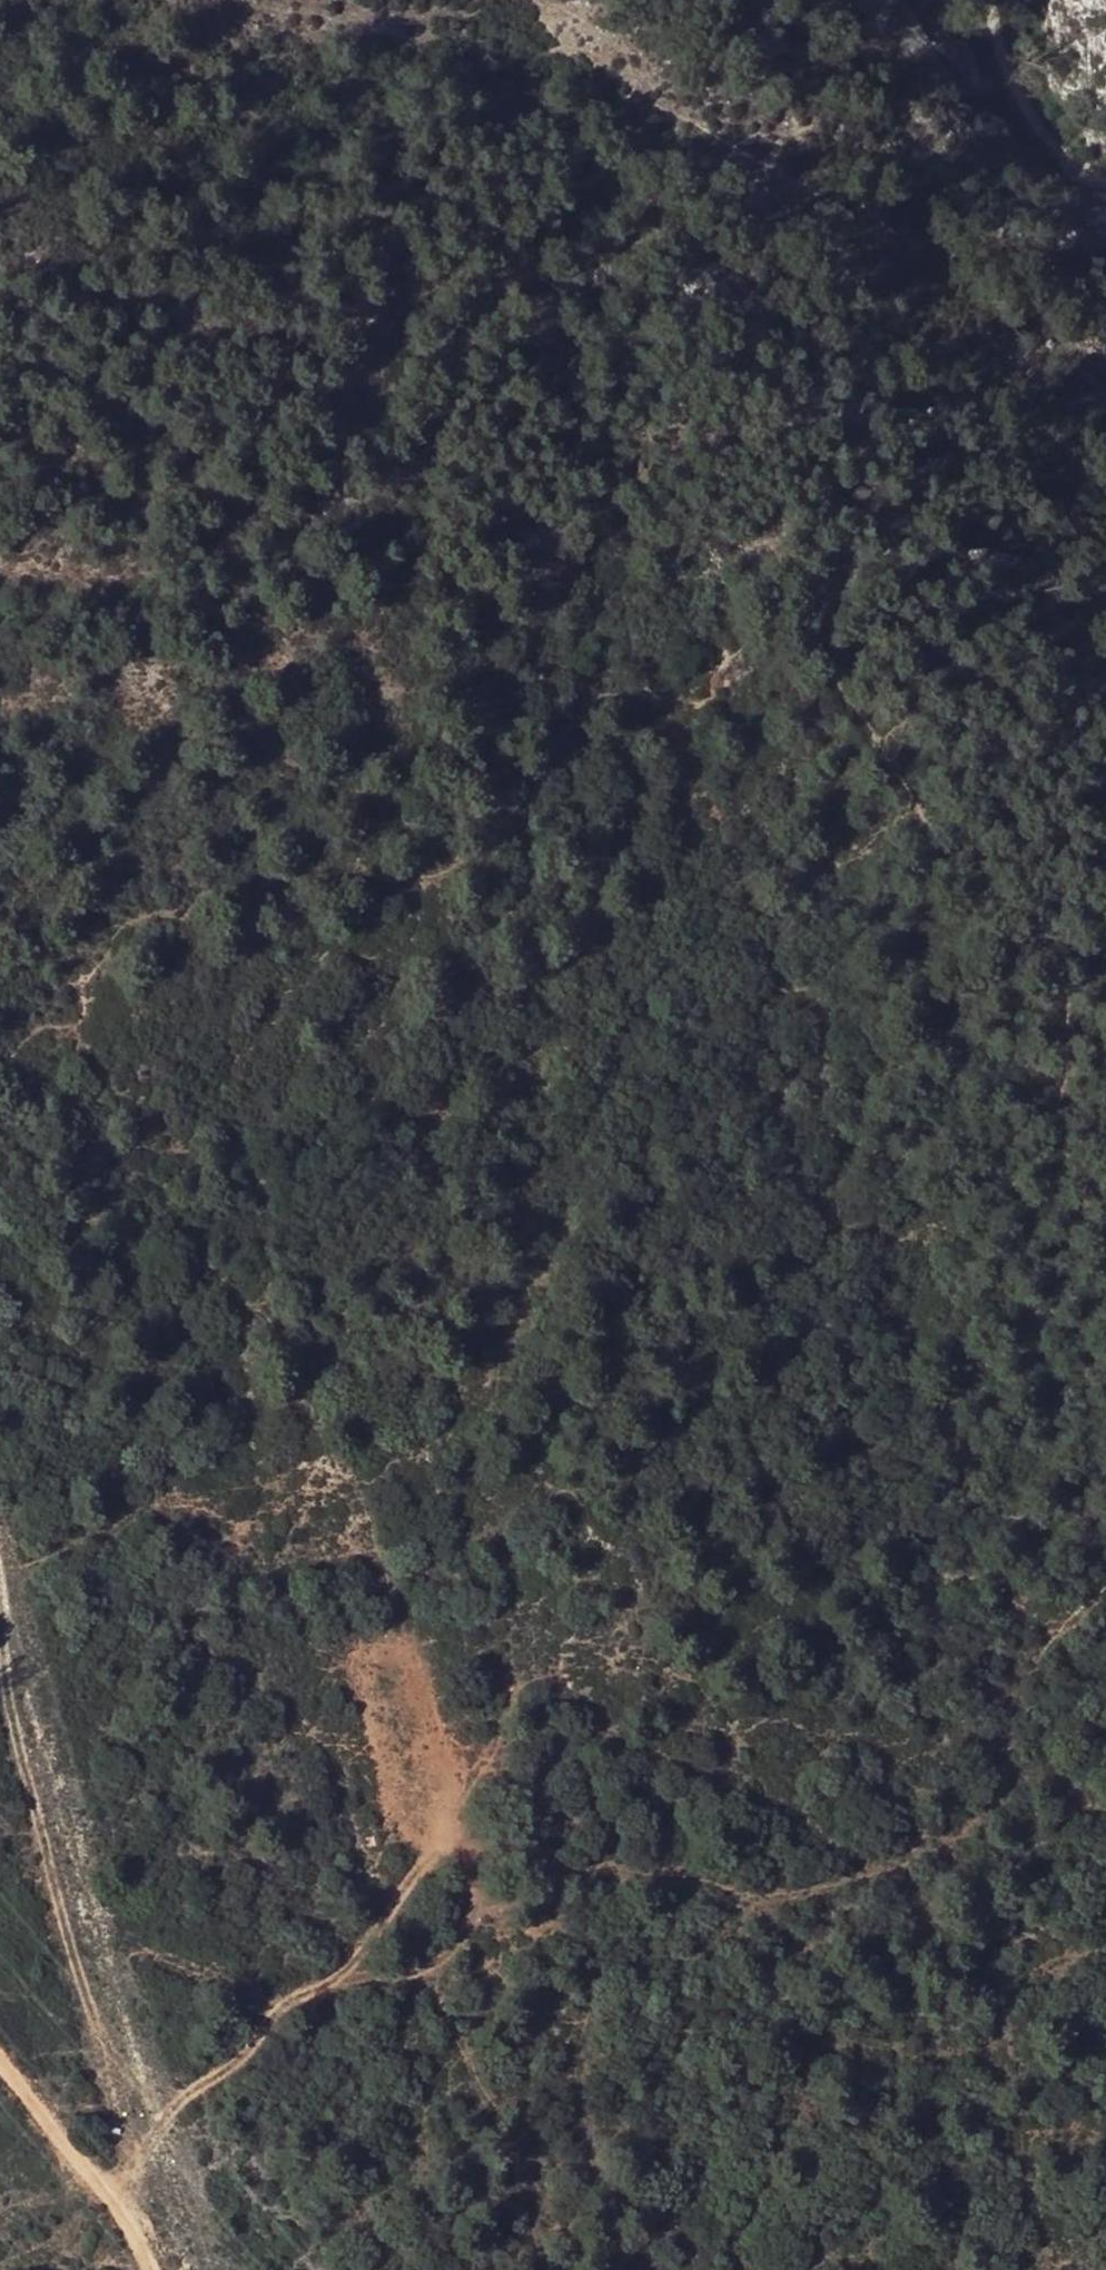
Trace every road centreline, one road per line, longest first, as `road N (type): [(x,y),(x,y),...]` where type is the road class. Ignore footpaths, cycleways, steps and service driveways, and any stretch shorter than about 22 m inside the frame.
road 1 (track): [(0,2056),(129,2206),(155,2269)]
road 2 (track): [(1008,0),(1011,75),(1054,143),(1105,180)]

